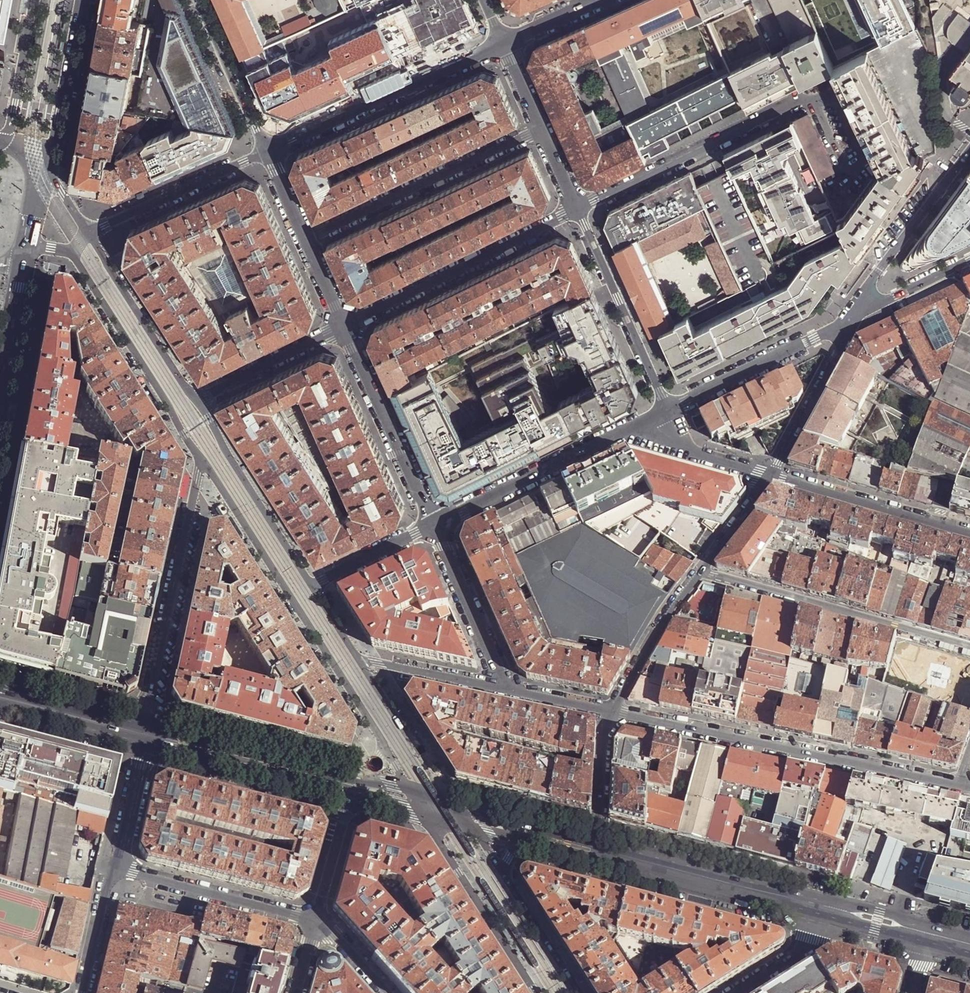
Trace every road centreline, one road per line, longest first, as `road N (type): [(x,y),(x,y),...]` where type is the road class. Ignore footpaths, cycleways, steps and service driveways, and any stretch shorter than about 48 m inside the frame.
road 1 (residential): [(959,784),(608,710)]
road 2 (tertiary): [(202,459),(384,742)]
road 3 (trunk): [(0,334),(15,251),(30,0)]
road 4 (tertiary): [(26,245),(72,252),(202,459)]
road 5 (residential): [(202,459),(144,735)]
road 6 (residential): [(969,649),(698,571)]
road 7 (residential): [(578,210),(802,101),(833,95)]
road 8 (residential): [(306,240),(543,128)]
road 9 (residential): [(343,325),(578,210)]
road 10 (residential): [(503,44),(267,151)]
road 11 (residential): [(433,527),(652,419)]
road 12 (secondary): [(825,912),(599,853)]
road 13 (tertiary): [(313,587),(194,400)]
road 14 (residential): [(343,325),(433,527)]
road 15 (residential): [(668,411),(578,210)]
road 16 (residential): [(668,411),(855,317)]
road 17 (secondary): [(424,816),(536,992)]
road 18 (residential): [(315,923),(114,869)]
road 19 (residential): [(769,476),(969,533)]
road 20 (tertiary): [(194,400),(87,232)]
road 21 (residential): [(969,155),(877,277),(855,317)]
road 22 (residential): [(87,232),(267,151)]
road 23 (residential): [(855,317),(769,476)]
road 24 (residential): [(504,688),(433,527)]
road 25 (tertiary): [(452,801),(358,659)]
road 26 (secondary): [(45,166),(83,0)]
road 27 (residential): [(343,325),(194,400)]
road 28 (residential): [(267,151),(197,0)]
road 29 (residential): [(698,571),(608,710)]
road 30 (secondary): [(144,735),(0,697)]
road 31 (residential): [(504,688),(358,659)]
road 32 (secondary): [(284,771),(334,795),(424,816)]
road 33 (residential): [(34,0),(7,143)]
road 34 (secondary): [(284,771),(144,735)]
road 35 (residential): [(608,710),(599,853)]
road 36 (secondary): [(580,992),(503,874)]
road 37 (residential): [(144,735),(114,869)]
road 38 (residential): [(313,587),(433,527)]
road 39 (residential): [(652,419),(679,445),(769,476)]
road 40 (secondary): [(575,847),(452,801)]
road 41 (residential): [(855,317),(969,260)]
road 42 (residential): [(114,869),(83,992)]
road 43 (residential): [(825,912),(816,939),(737,992)]
road 44 (secondary): [(0,392),(21,273)]

